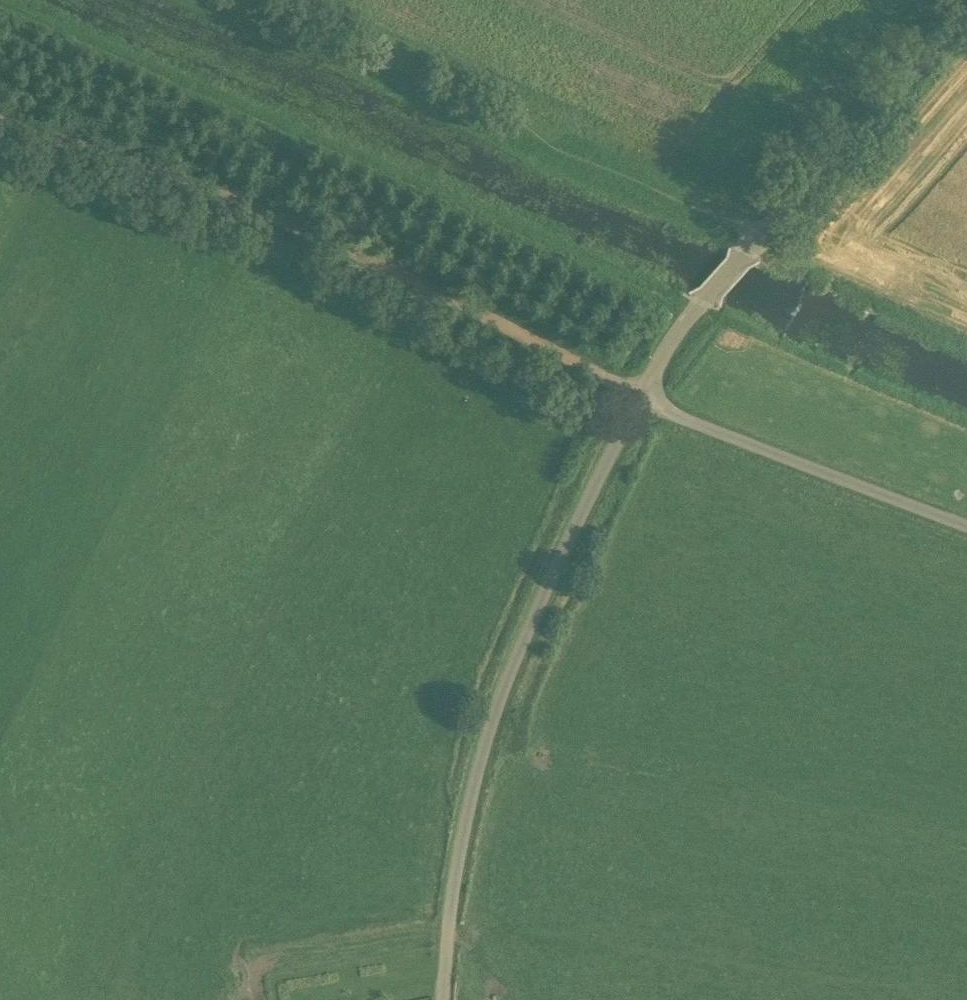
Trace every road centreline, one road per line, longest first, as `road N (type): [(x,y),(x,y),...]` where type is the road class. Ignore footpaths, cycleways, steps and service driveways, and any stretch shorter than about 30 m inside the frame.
road 1 (track): [(639,394),(306,227),(0,115)]
road 2 (unclassified): [(445,999),(461,851),(497,711),(639,394)]
road 3 (unclassified): [(639,394),(745,254),(966,8)]
road 4 (unclassified): [(966,527),(639,394)]

